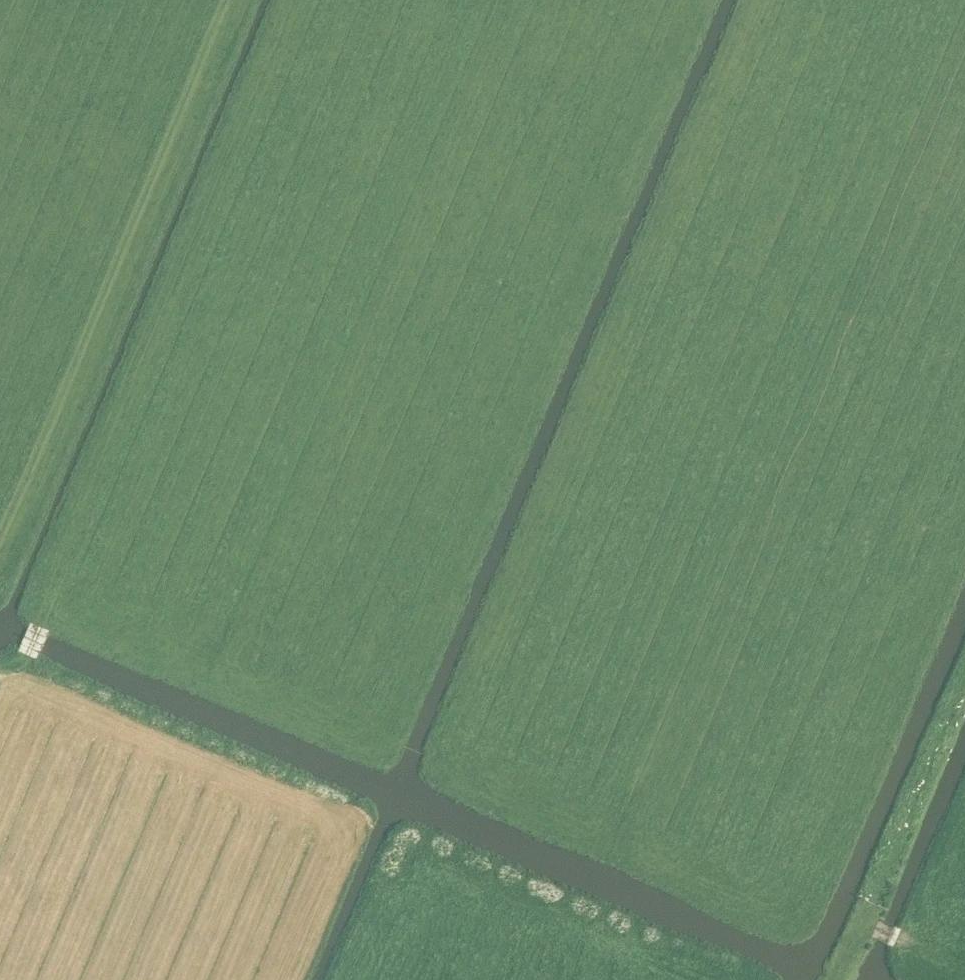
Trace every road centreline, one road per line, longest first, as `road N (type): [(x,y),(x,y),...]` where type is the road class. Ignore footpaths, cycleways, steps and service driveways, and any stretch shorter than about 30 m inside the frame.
road 1 (track): [(839,979),(964,685)]

